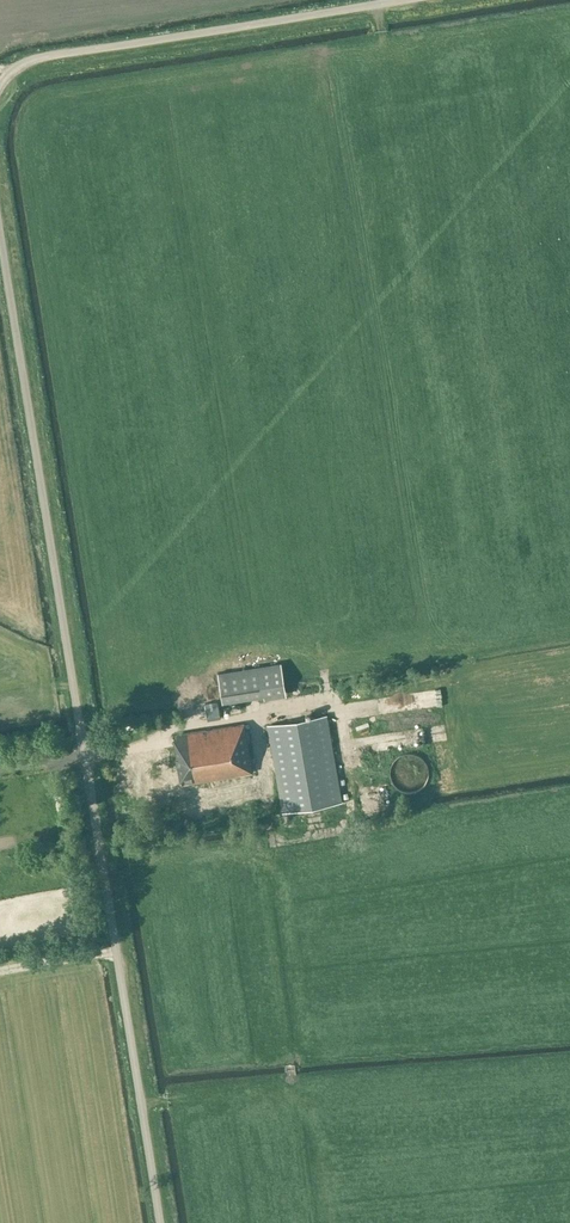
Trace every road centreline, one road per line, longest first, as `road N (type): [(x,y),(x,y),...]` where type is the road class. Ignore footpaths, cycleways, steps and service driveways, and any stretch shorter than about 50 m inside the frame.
road 1 (unclassified): [(160,1222),(0,235)]
road 2 (unclassified): [(0,85),(43,57),(402,0)]

